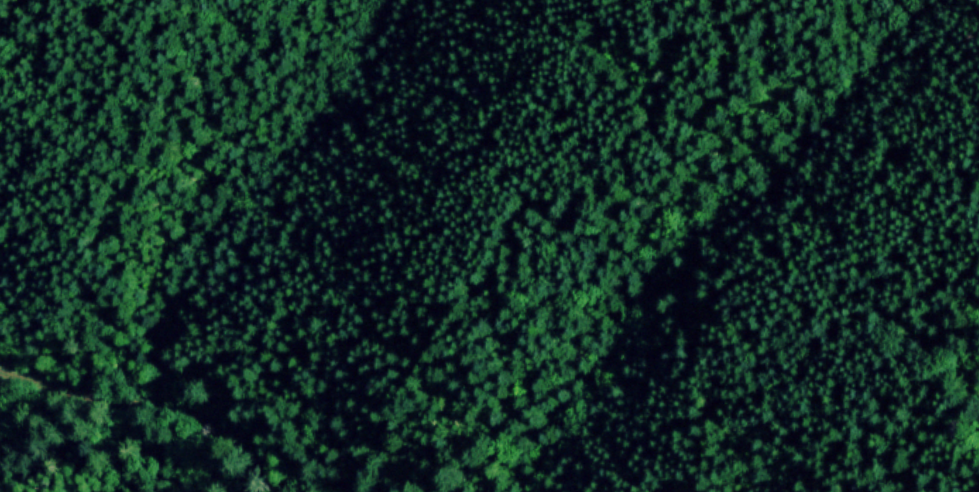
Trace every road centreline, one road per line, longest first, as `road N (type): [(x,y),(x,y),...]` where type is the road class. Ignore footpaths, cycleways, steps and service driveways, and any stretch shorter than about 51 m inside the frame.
road 1 (residential): [(0,332),(176,414),(299,491)]

